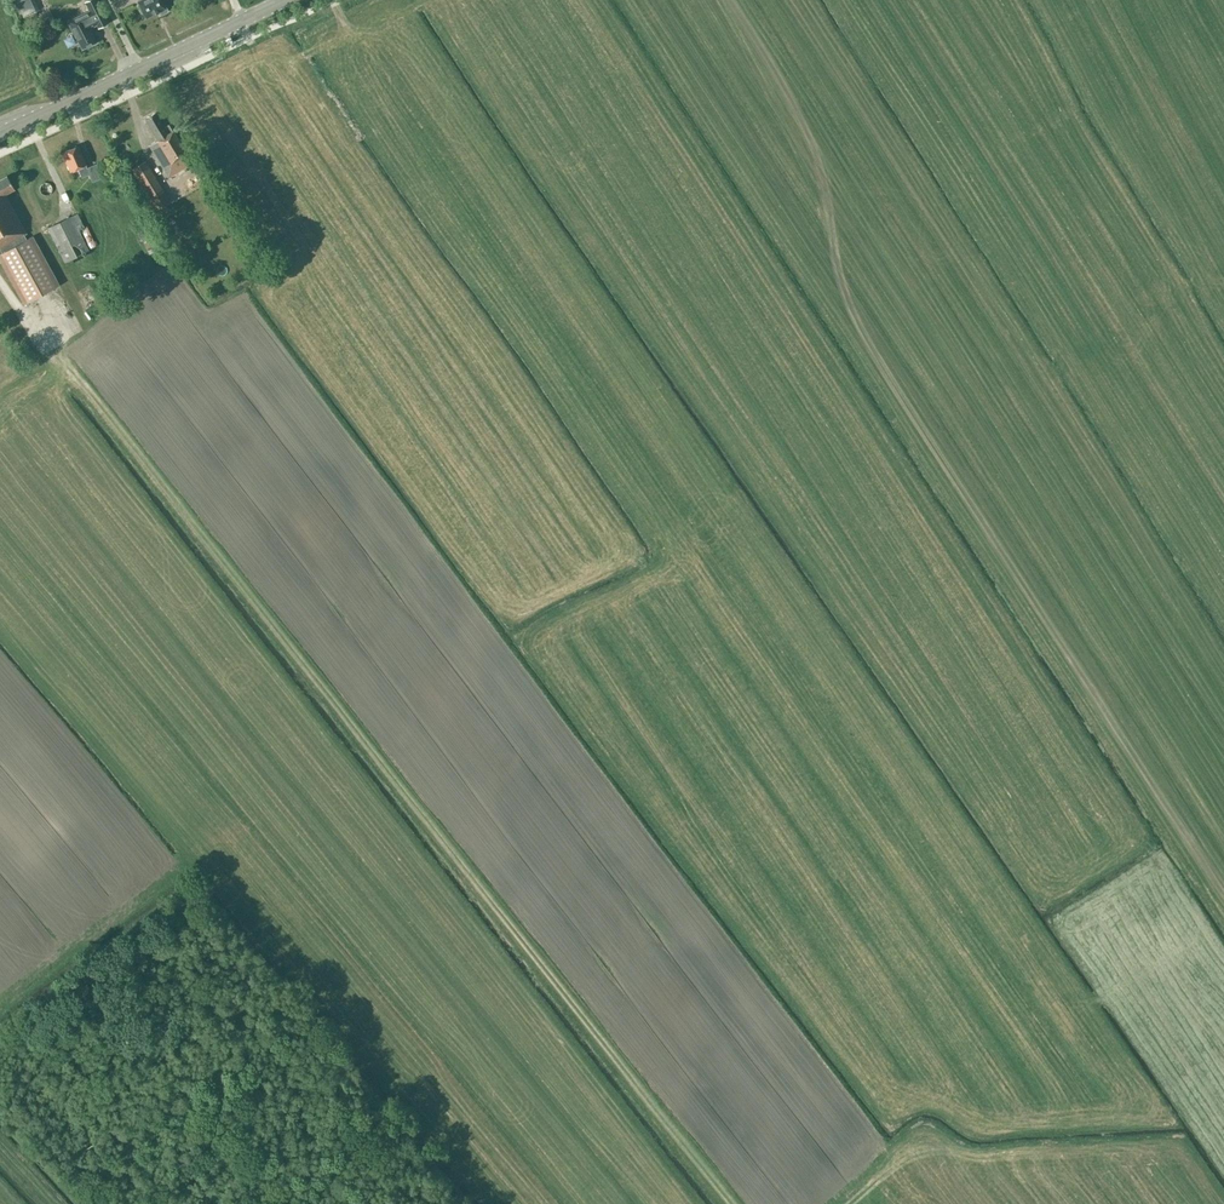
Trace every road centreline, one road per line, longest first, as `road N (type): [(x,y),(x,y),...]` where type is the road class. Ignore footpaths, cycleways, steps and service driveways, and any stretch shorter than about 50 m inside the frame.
road 1 (tertiary): [(0,135),(282,0)]

